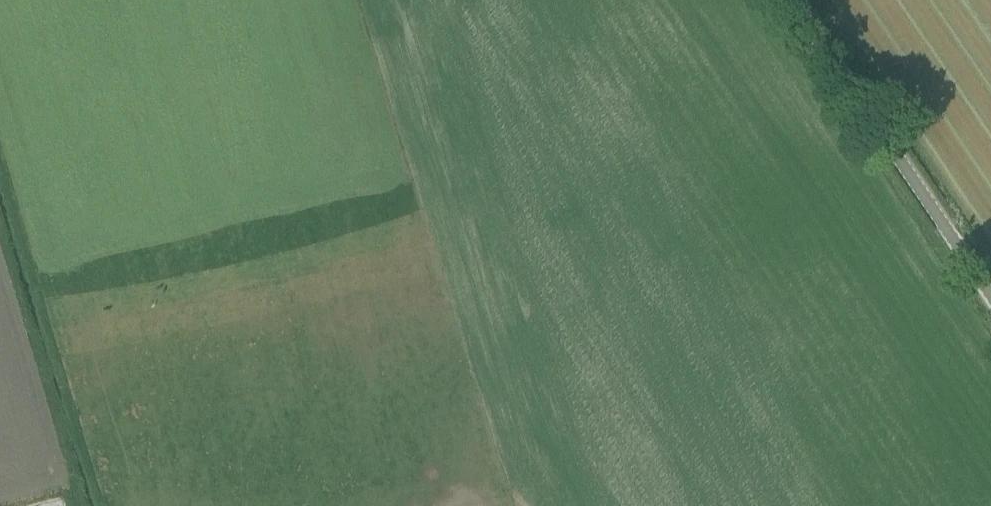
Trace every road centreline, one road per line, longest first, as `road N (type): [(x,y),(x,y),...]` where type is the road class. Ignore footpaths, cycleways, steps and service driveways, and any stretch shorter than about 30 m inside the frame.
road 1 (unclassified): [(990,296),(788,0)]

